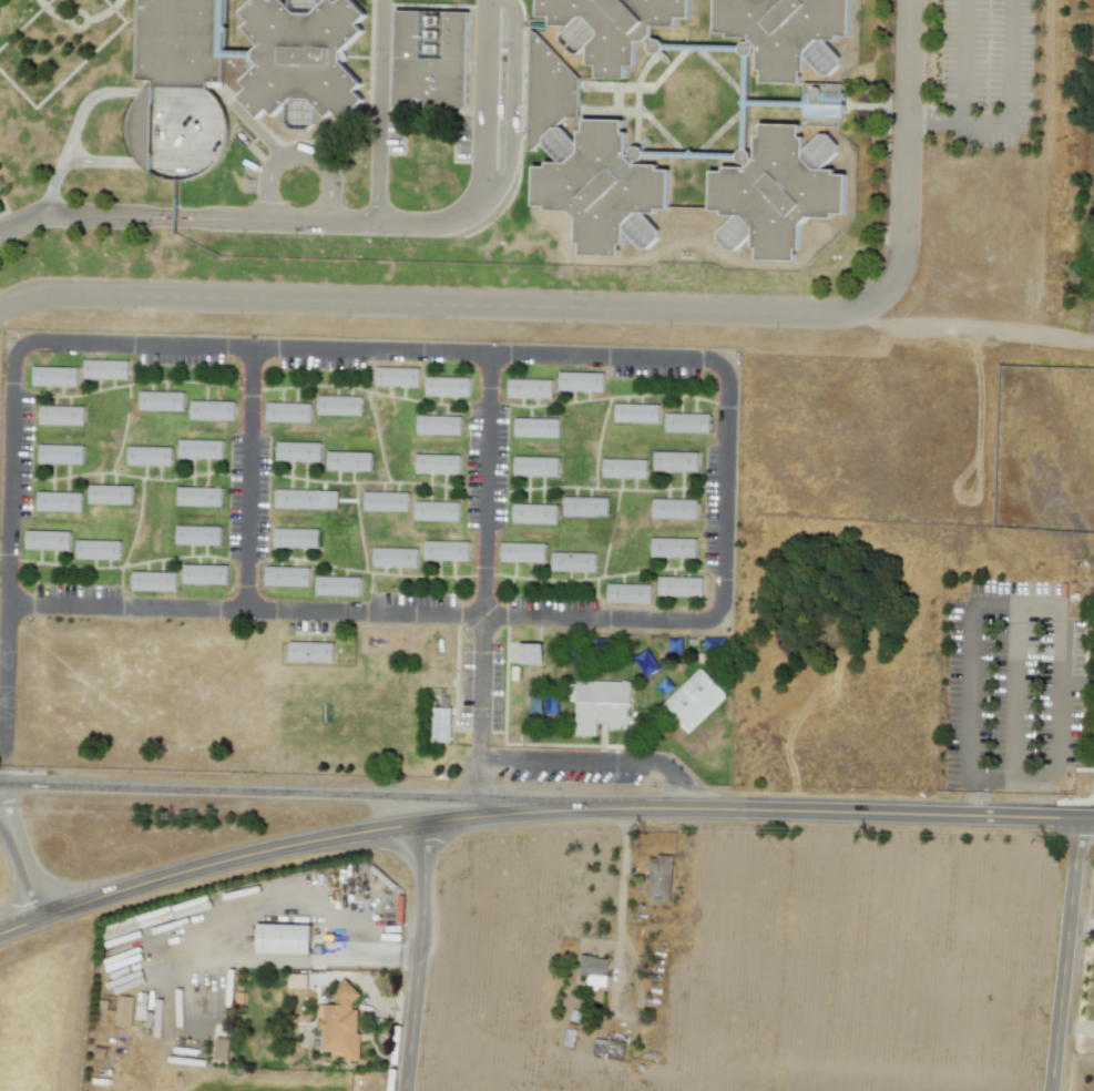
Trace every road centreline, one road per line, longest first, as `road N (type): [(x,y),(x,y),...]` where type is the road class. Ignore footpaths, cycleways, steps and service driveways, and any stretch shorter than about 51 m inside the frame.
road 1 (residential): [(1,784),(20,364),(34,345),(712,359),(730,375),(725,606),(715,621),(12,604)]
road 2 (residential): [(0,312),(63,295),(848,315),(888,294),(903,266),(913,0)]
road 3 (secondary): [(607,807),(476,795),(0,784)]
road 4 (secondary): [(1093,820),(607,807)]
road 5 (tertiary): [(429,824),(203,868),(0,936)]
road 6 (residential): [(479,745),(497,357)]
road 7 (residential): [(1083,819),(1055,1090)]
road 8 (residential): [(429,824),(410,1090)]
road 9 (residential): [(249,613),(256,349)]
road 10 (tertiary): [(607,807),(429,824)]
road 11 (residential): [(48,916),(1,784)]

